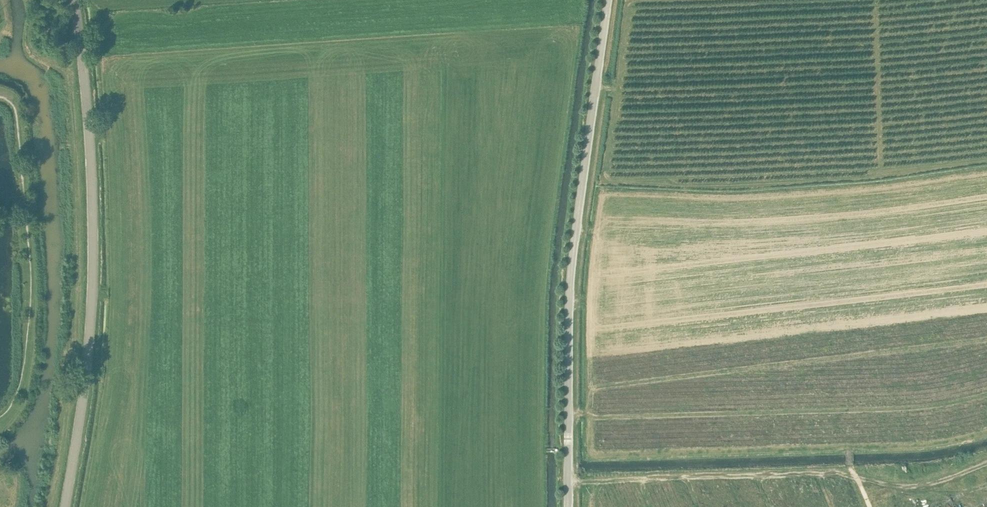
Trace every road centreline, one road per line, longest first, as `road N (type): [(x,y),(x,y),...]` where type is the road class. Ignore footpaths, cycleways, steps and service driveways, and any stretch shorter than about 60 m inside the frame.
road 1 (unclassified): [(568,506),(567,324),(608,0)]
road 2 (unclassified): [(65,506),(93,267),(77,0)]

